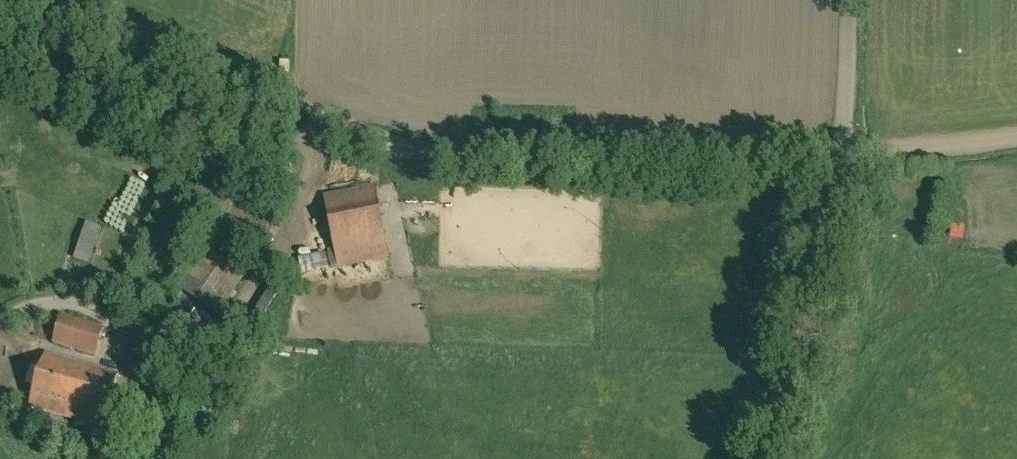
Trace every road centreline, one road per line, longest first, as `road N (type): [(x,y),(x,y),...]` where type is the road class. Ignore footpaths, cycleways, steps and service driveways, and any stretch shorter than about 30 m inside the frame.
road 1 (track): [(66,0),(405,140),(821,152),(1016,133)]
road 2 (unclassified): [(786,458),(841,197),(852,0)]

